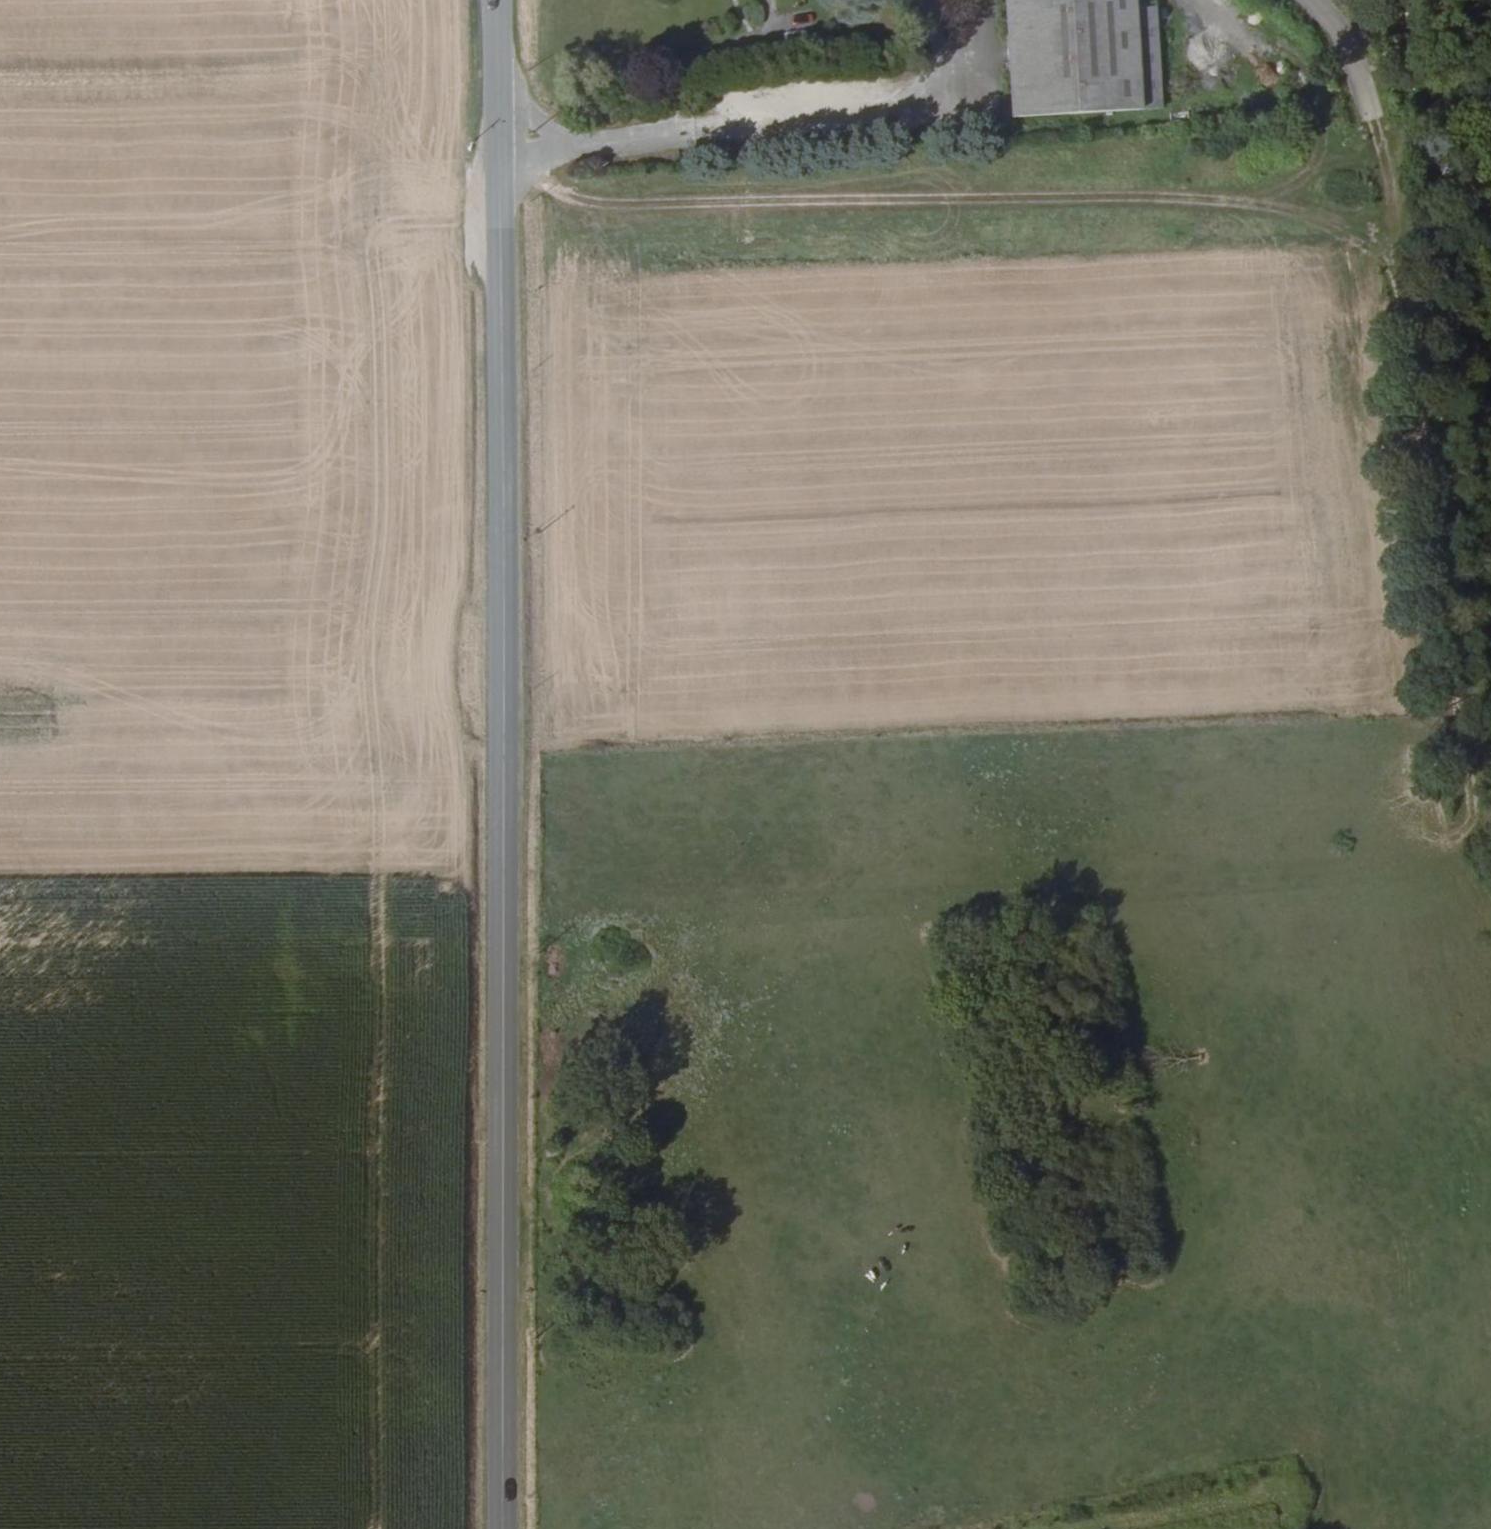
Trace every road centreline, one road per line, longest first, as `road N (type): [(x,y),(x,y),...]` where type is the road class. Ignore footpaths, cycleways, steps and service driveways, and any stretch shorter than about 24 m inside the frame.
road 1 (tertiary): [(503,1528),(498,0)]
road 2 (residential): [(1311,0),(1337,25),(1372,114)]

